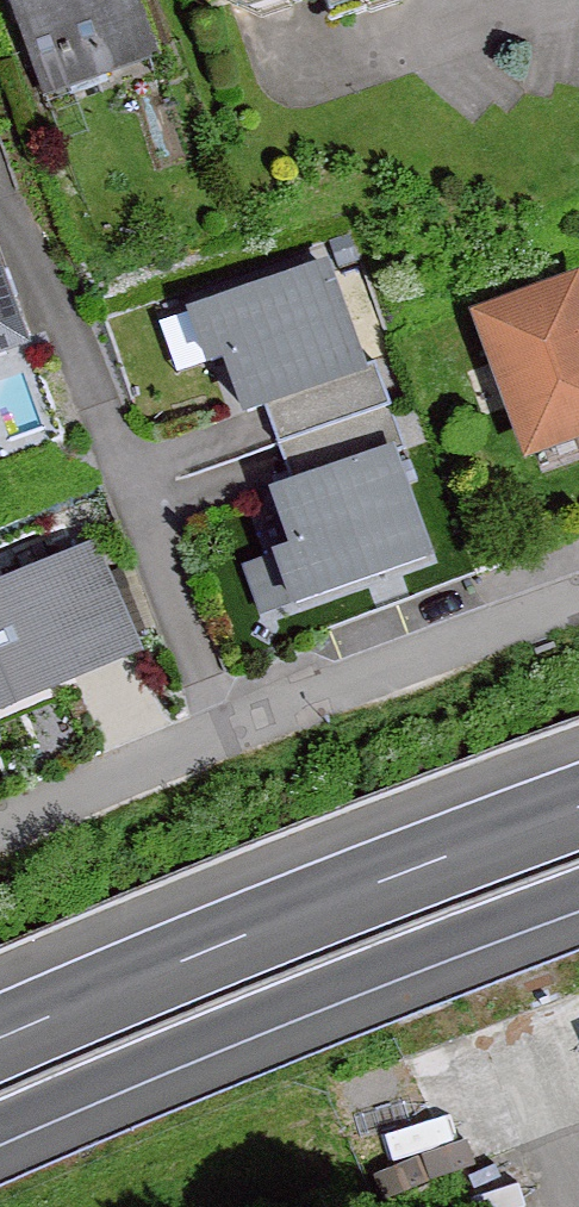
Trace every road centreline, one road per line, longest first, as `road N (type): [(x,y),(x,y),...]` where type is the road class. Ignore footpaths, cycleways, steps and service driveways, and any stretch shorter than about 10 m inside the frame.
road 1 (motorway): [(0,1122),(274,1004),(578,891)]
road 2 (motorway): [(578,808),(238,937),(0,1039)]
road 3 (residential): [(0,831),(103,781),(578,611)]

